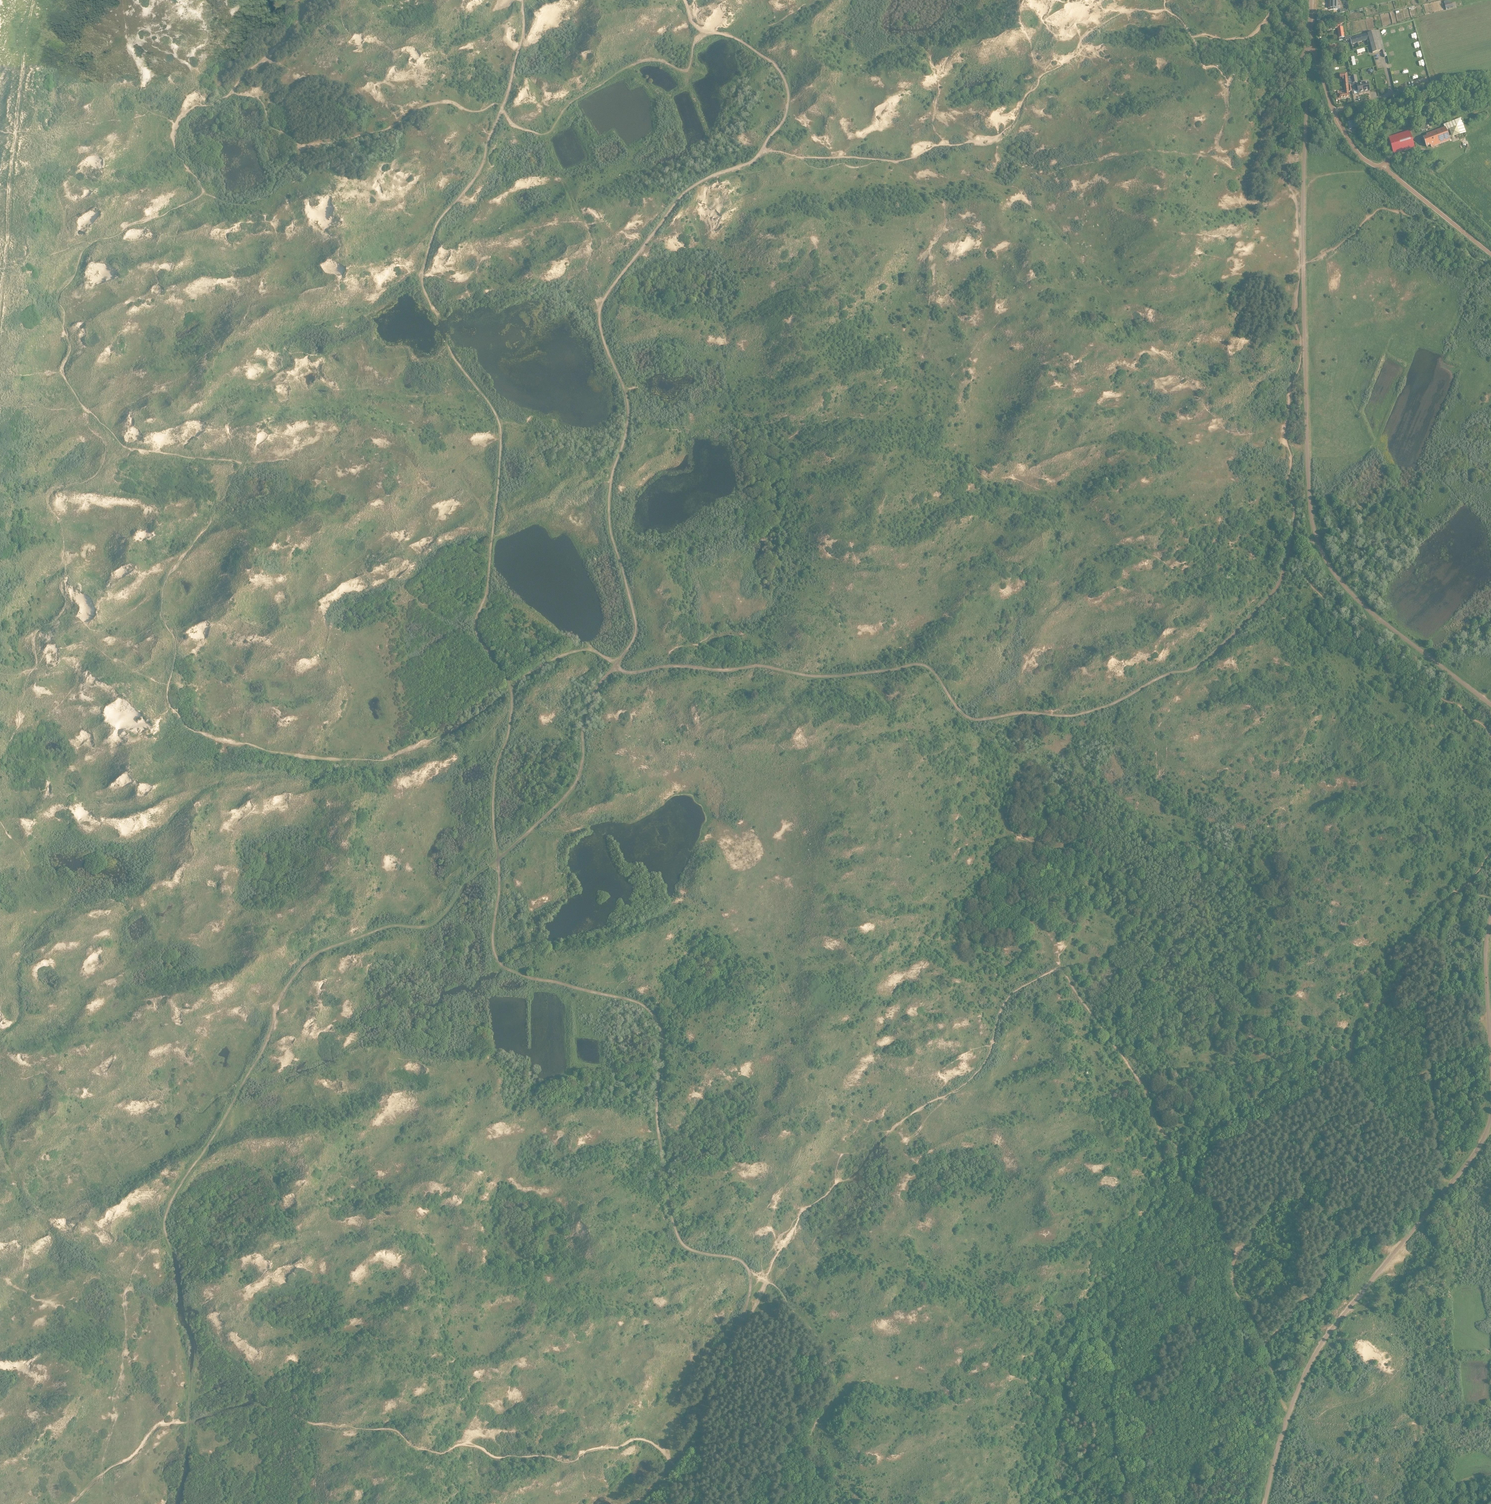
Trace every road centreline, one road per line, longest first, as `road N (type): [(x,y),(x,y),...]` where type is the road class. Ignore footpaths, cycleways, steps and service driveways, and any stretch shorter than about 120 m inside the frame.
road 1 (residential): [(1490,255),(1351,145),(1309,35),(1310,0)]
road 2 (track): [(1490,896),(1465,894),(1444,918),(1423,988),(1428,1069)]

